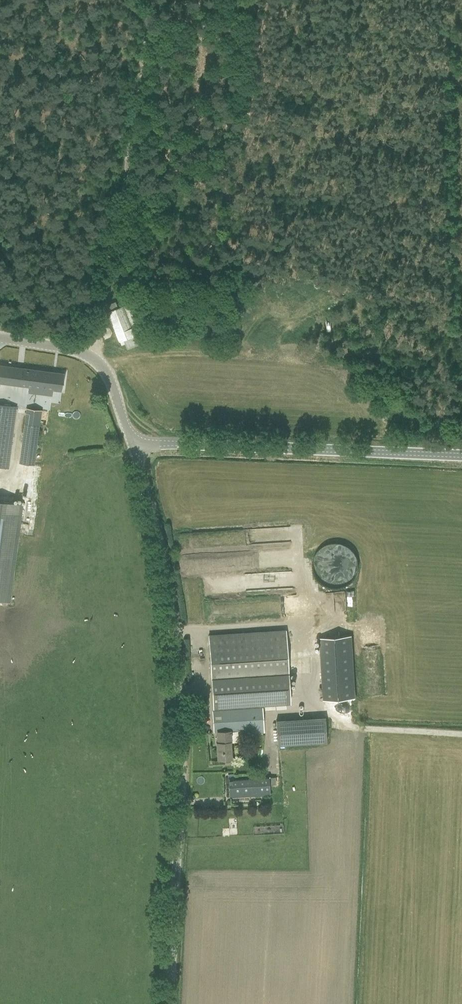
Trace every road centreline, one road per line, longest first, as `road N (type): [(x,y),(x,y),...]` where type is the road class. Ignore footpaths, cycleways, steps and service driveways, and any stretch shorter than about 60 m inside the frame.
road 1 (unclassified): [(168,1003),(180,734),(165,587),(132,443)]
road 2 (track): [(147,0),(88,355)]
road 3 (tertiary): [(132,443),(461,455)]
road 4 (track): [(305,708),(342,708),(344,725),(356,728),(461,735)]

